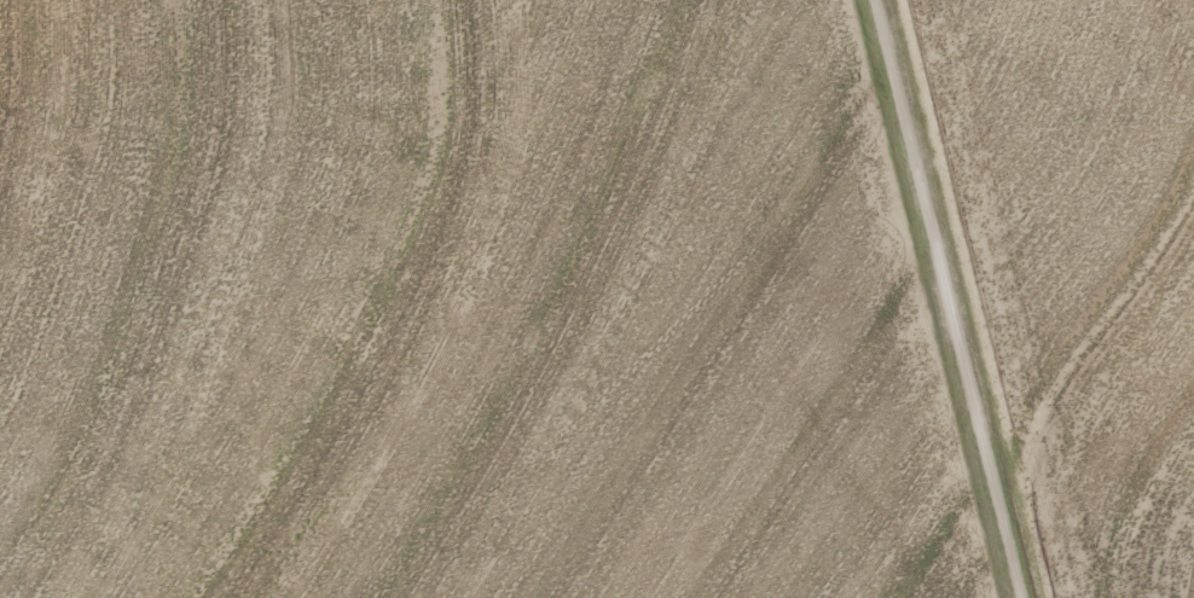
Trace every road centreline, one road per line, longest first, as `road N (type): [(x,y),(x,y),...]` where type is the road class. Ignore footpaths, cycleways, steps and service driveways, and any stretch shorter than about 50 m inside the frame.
road 1 (residential): [(1025,597),(879,0)]

